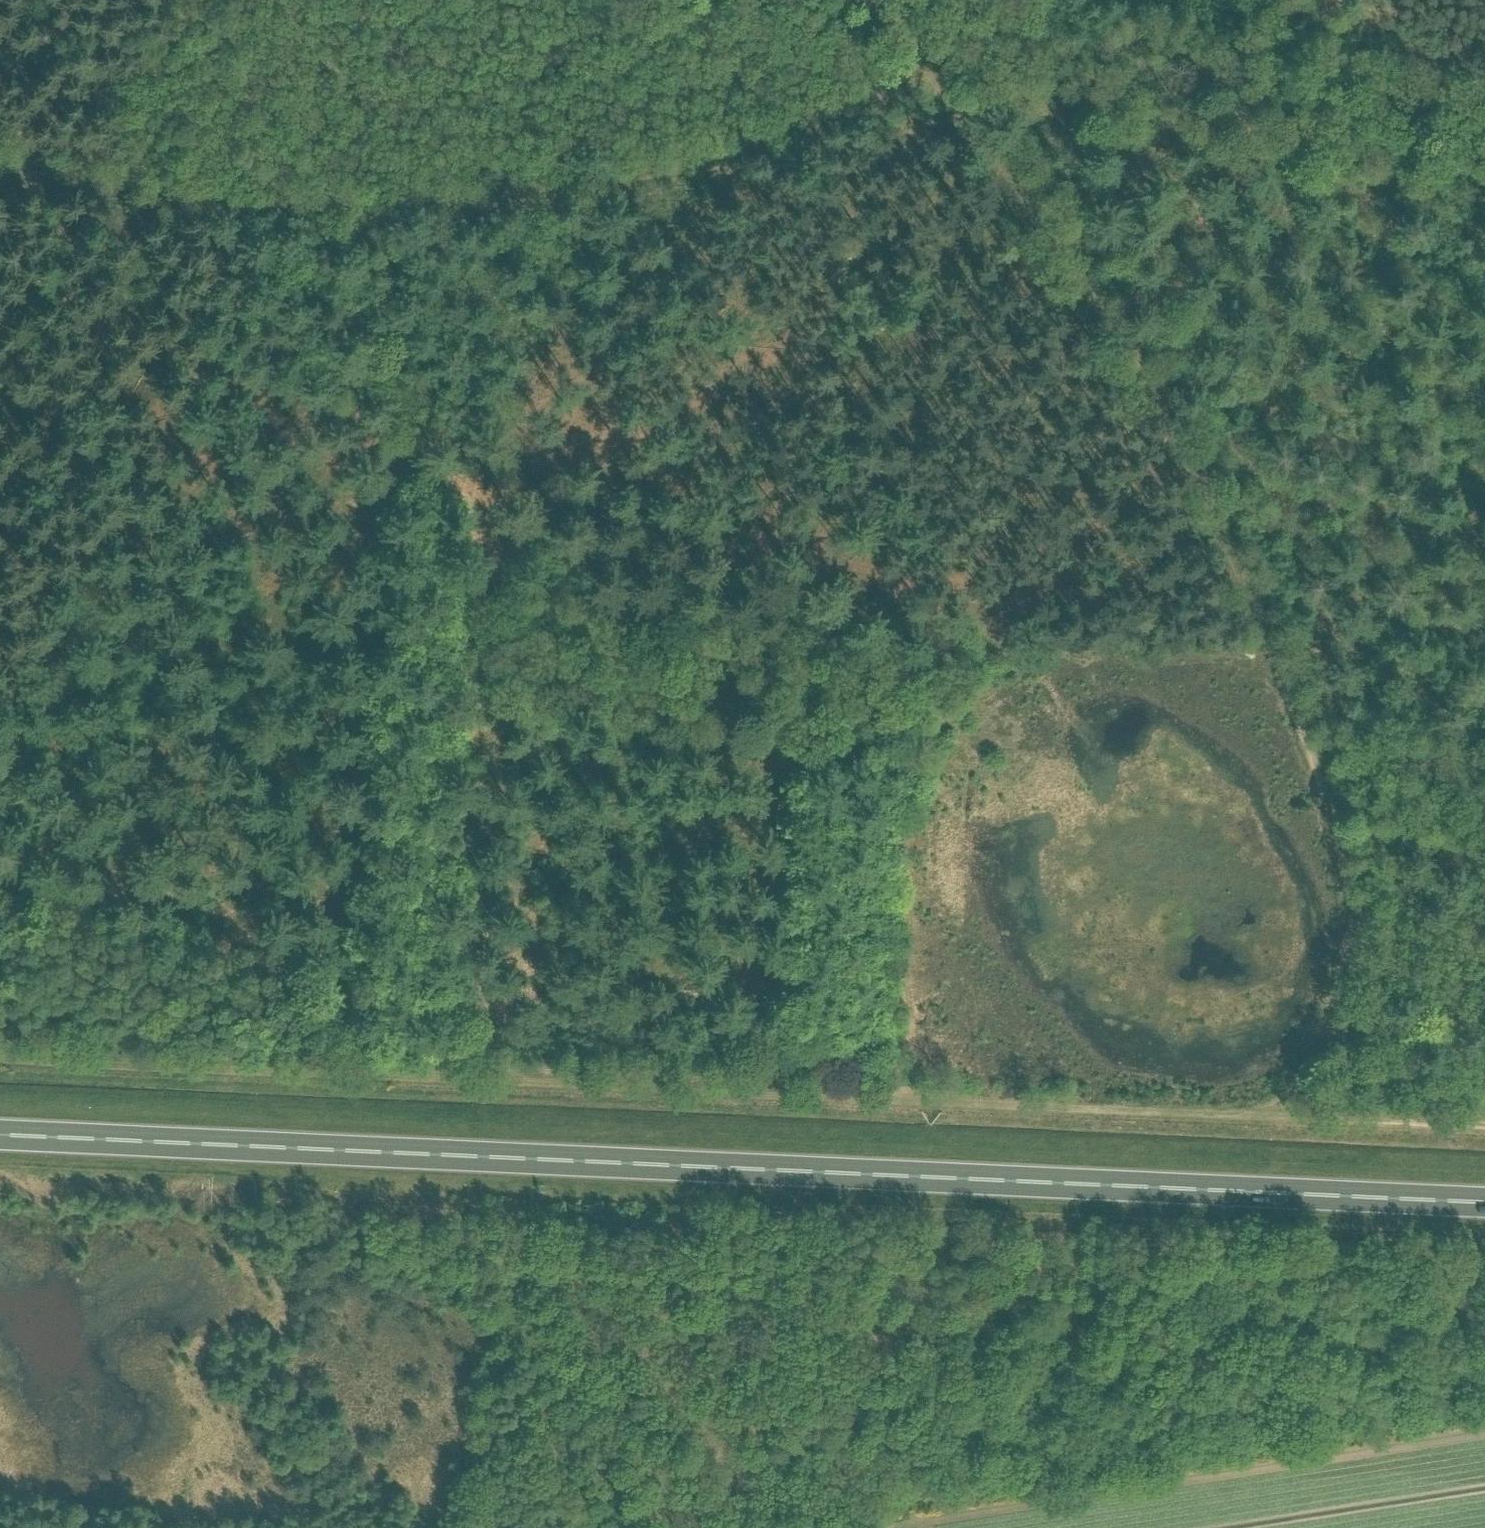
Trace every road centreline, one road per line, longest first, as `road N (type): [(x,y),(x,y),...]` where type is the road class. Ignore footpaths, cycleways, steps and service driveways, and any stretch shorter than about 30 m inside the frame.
road 1 (trunk): [(1484,1203),(0,1134)]
road 2 (track): [(1289,1112),(0,1056)]
road 3 (track): [(0,166),(175,203),(482,209),(748,147),(919,80)]
road 4 (track): [(1314,755),(1218,536),(1126,365),(907,66)]
road 5 (track): [(1289,1112),(1350,985),(1353,943),(1343,862),(1314,755)]
road 6 (track): [(1484,1127),(1289,1112)]

